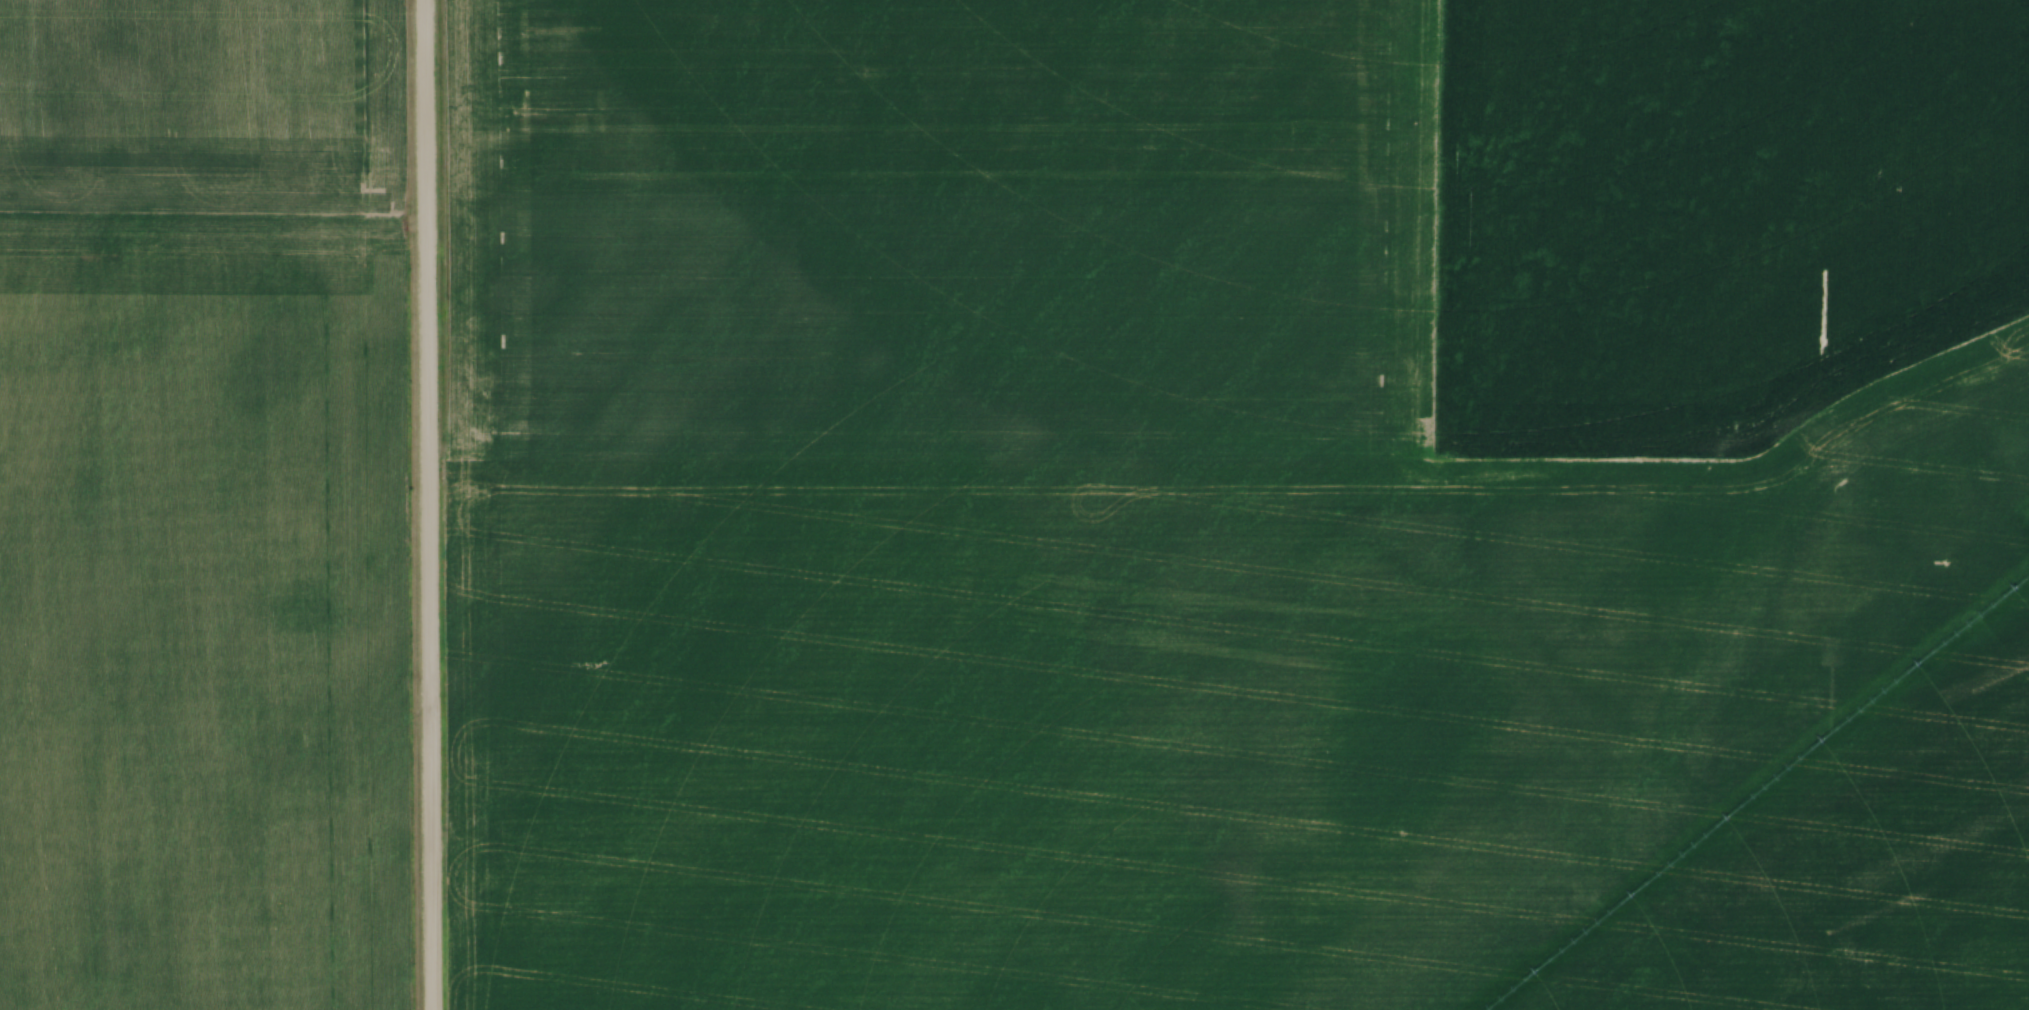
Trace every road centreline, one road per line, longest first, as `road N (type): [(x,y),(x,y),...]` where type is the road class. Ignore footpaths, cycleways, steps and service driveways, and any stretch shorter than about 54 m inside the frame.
road 1 (residential): [(432,1009),(424,0)]

